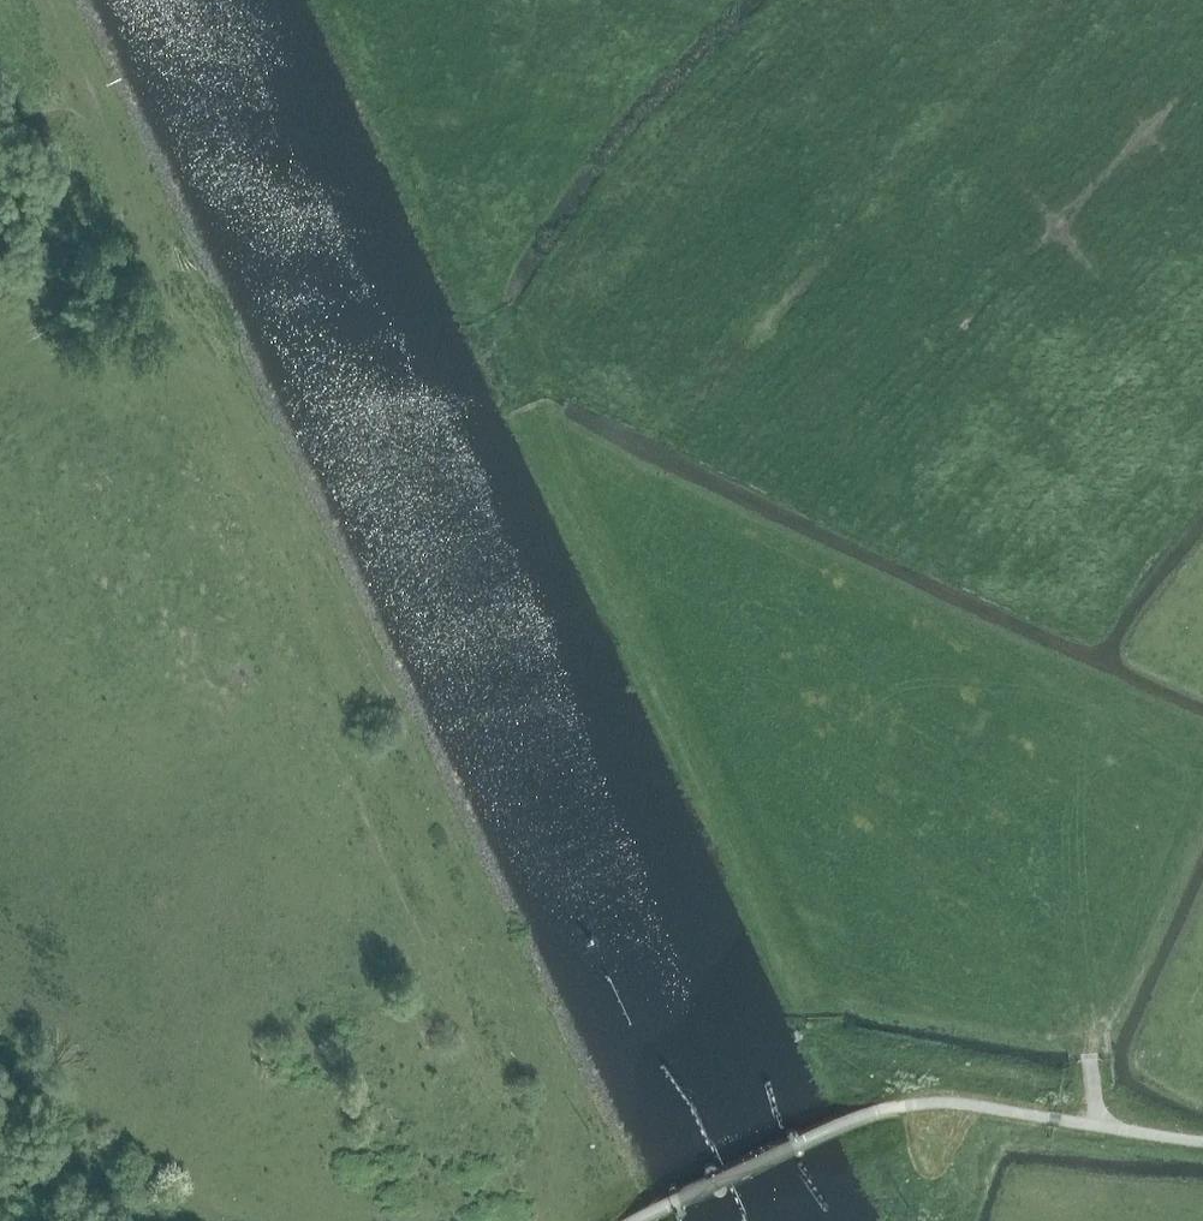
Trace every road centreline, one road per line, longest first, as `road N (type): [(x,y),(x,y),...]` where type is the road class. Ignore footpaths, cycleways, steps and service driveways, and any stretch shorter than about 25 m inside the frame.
road 1 (unclassified): [(1054,1117),(1202,1140)]

